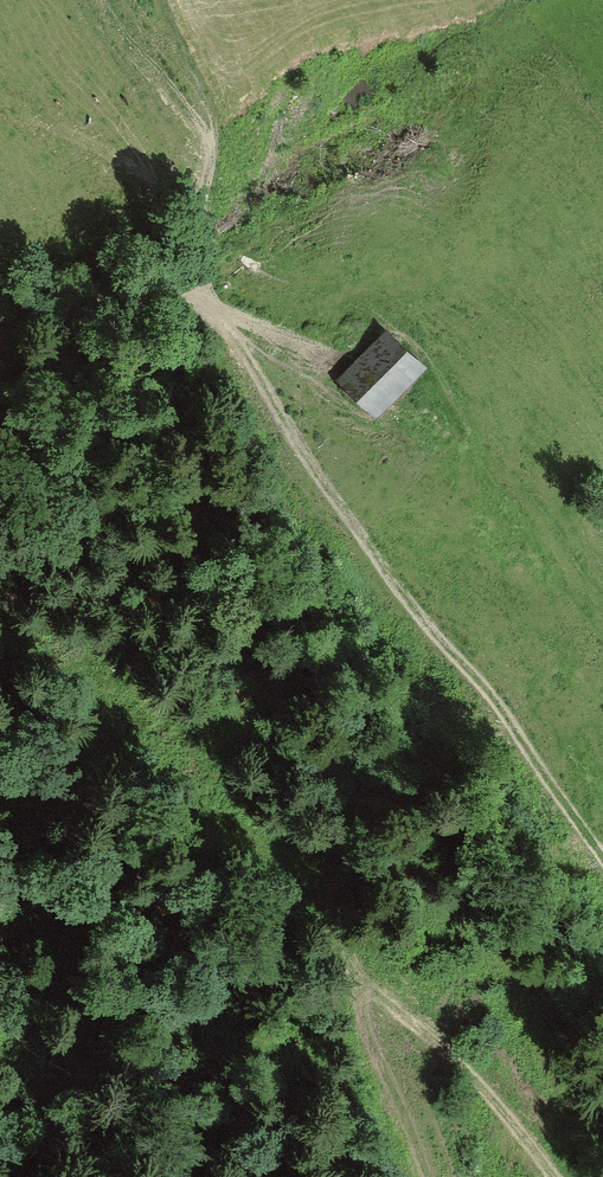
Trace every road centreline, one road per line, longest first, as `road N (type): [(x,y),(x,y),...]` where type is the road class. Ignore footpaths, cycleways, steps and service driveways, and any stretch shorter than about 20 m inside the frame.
road 1 (track): [(431,1176),(315,910),(286,868),(239,823),(173,795),(119,757),(60,671),(0,618)]
road 2 (track): [(602,865),(319,476),(207,302)]
road 3 (track): [(342,354),(207,302),(147,289),(141,270),(157,209),(155,192),(133,167)]
road 4 (track): [(326,936),(436,1038),(552,1176)]

